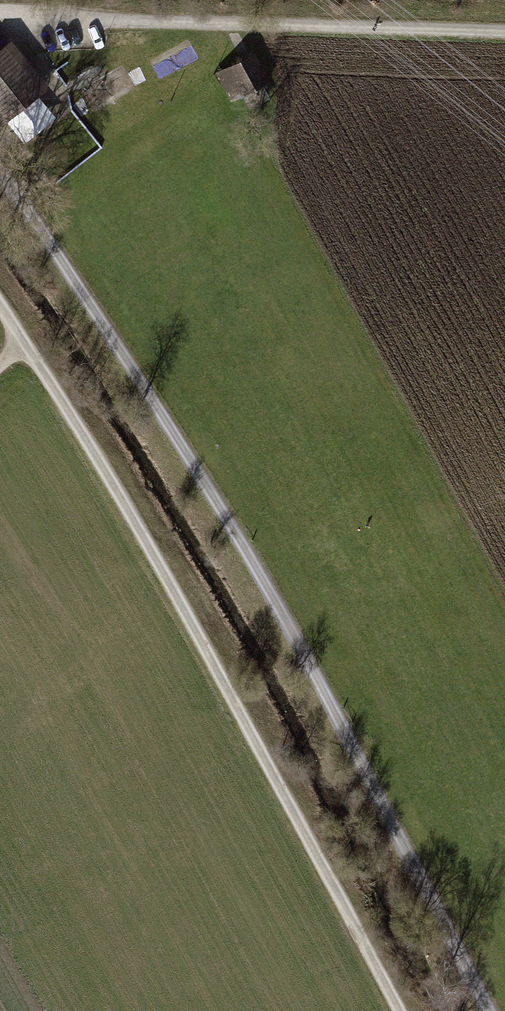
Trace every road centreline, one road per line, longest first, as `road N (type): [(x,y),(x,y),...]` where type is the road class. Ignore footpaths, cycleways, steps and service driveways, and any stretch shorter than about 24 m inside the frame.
road 1 (track): [(488,1010),(312,671),(171,429),(0,174)]
road 2 (track): [(398,1010),(131,512),(0,306)]
road 3 (track): [(0,18),(504,34)]

